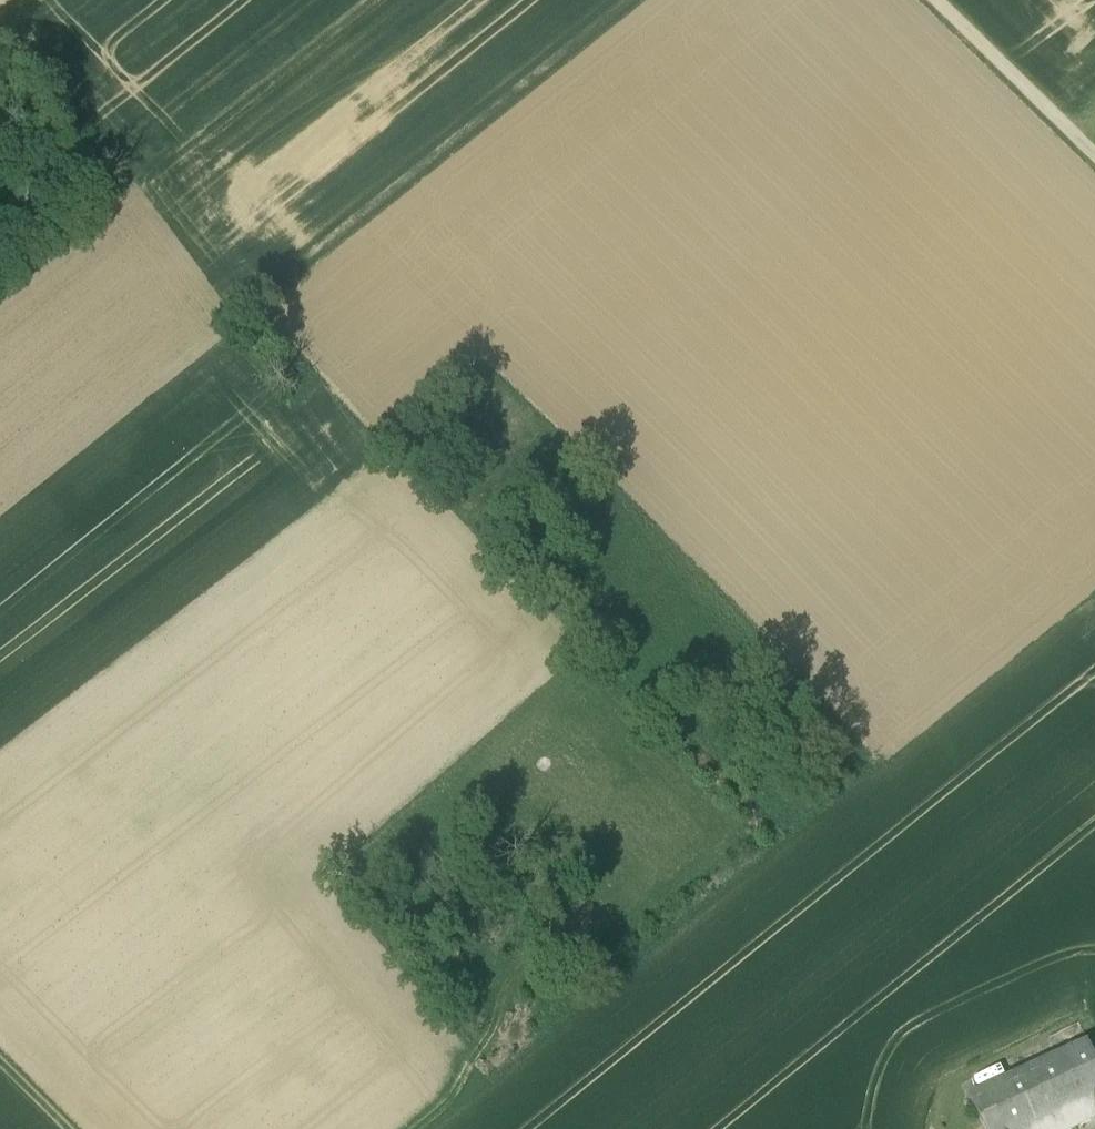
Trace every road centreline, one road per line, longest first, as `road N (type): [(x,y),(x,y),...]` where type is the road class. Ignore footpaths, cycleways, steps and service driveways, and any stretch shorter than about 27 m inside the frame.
road 1 (track): [(1094,154),(937,0)]
road 2 (track): [(414,1128),(463,1092),(495,1033)]

